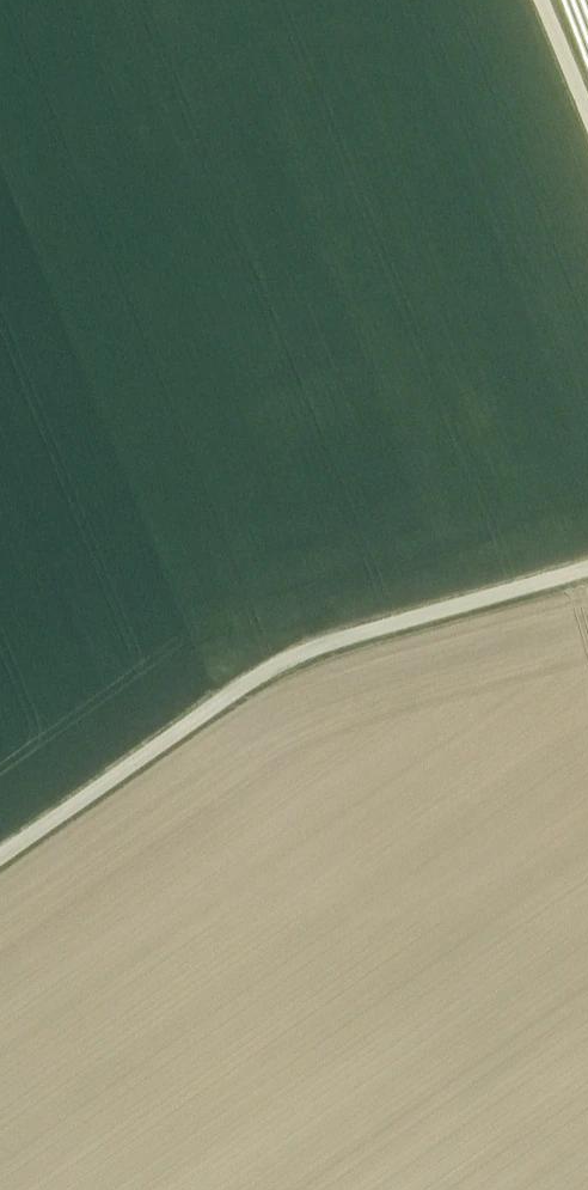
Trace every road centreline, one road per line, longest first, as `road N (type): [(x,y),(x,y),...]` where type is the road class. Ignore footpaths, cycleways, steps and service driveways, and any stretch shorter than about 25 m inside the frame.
road 1 (unclassified): [(0,857),(283,663),(587,567)]
road 2 (track): [(587,114),(543,0)]

